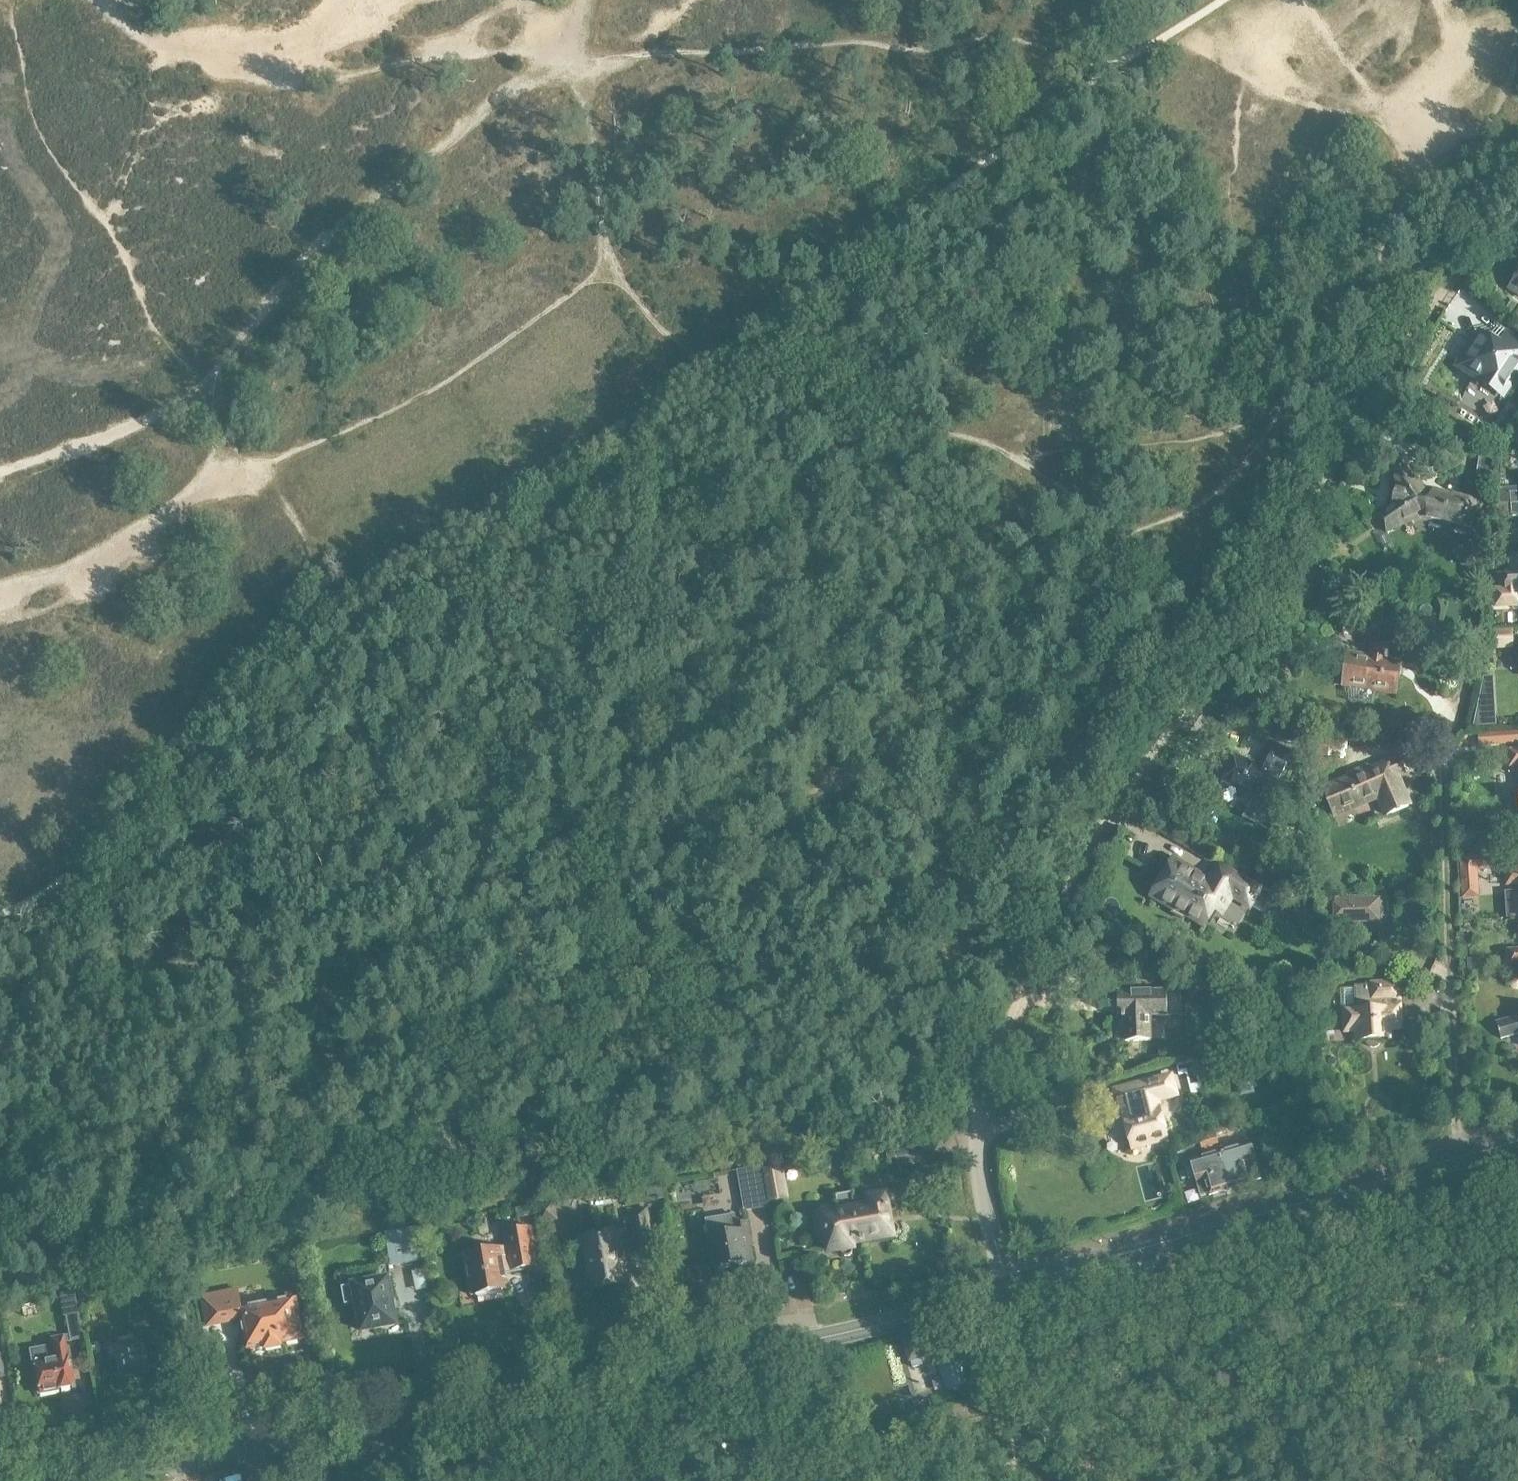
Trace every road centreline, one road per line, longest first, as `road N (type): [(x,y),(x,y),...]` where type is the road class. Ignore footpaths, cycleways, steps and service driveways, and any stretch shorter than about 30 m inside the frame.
road 1 (tertiary): [(61,1480),(764,1350),(1009,1284)]
road 2 (track): [(1517,168),(1411,331),(1190,706)]
road 3 (tertiary): [(1009,1284),(1461,1157)]
road 4 (track): [(981,1107),(1030,986),(1190,706)]
road 5 (residential): [(1461,1157),(1448,723)]
road 6 (unclassified): [(1009,1284),(984,1193),(981,1107)]

